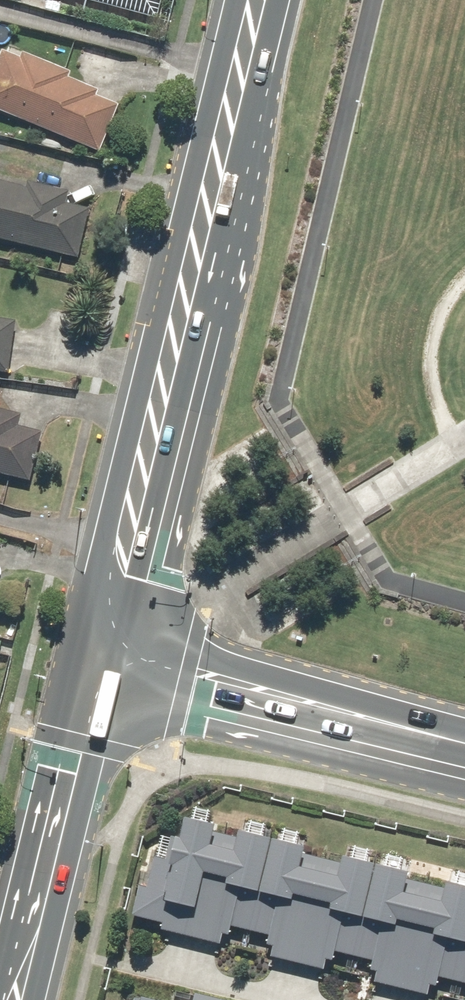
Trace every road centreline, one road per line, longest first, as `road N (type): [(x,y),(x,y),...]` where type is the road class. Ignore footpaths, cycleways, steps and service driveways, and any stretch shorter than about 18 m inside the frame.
road 1 (secondary): [(98,644),(261,0)]
road 2 (secondary): [(98,644),(464,741)]
road 3 (secondary): [(8,999),(98,644)]

